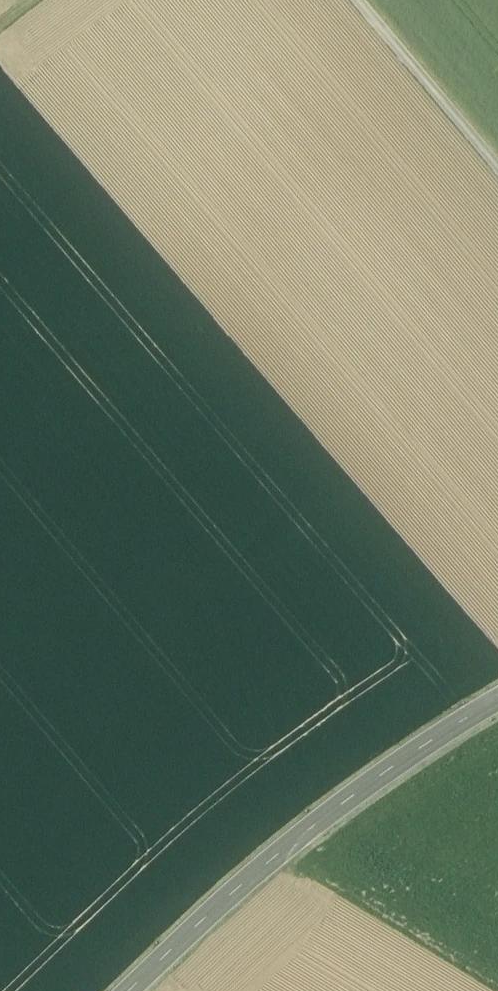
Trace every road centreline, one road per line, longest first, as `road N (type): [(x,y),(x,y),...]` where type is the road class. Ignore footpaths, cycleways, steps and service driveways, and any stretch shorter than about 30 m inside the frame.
road 1 (secondary): [(132,990),(308,831),(497,704)]
road 2 (track): [(357,0),(497,167)]

